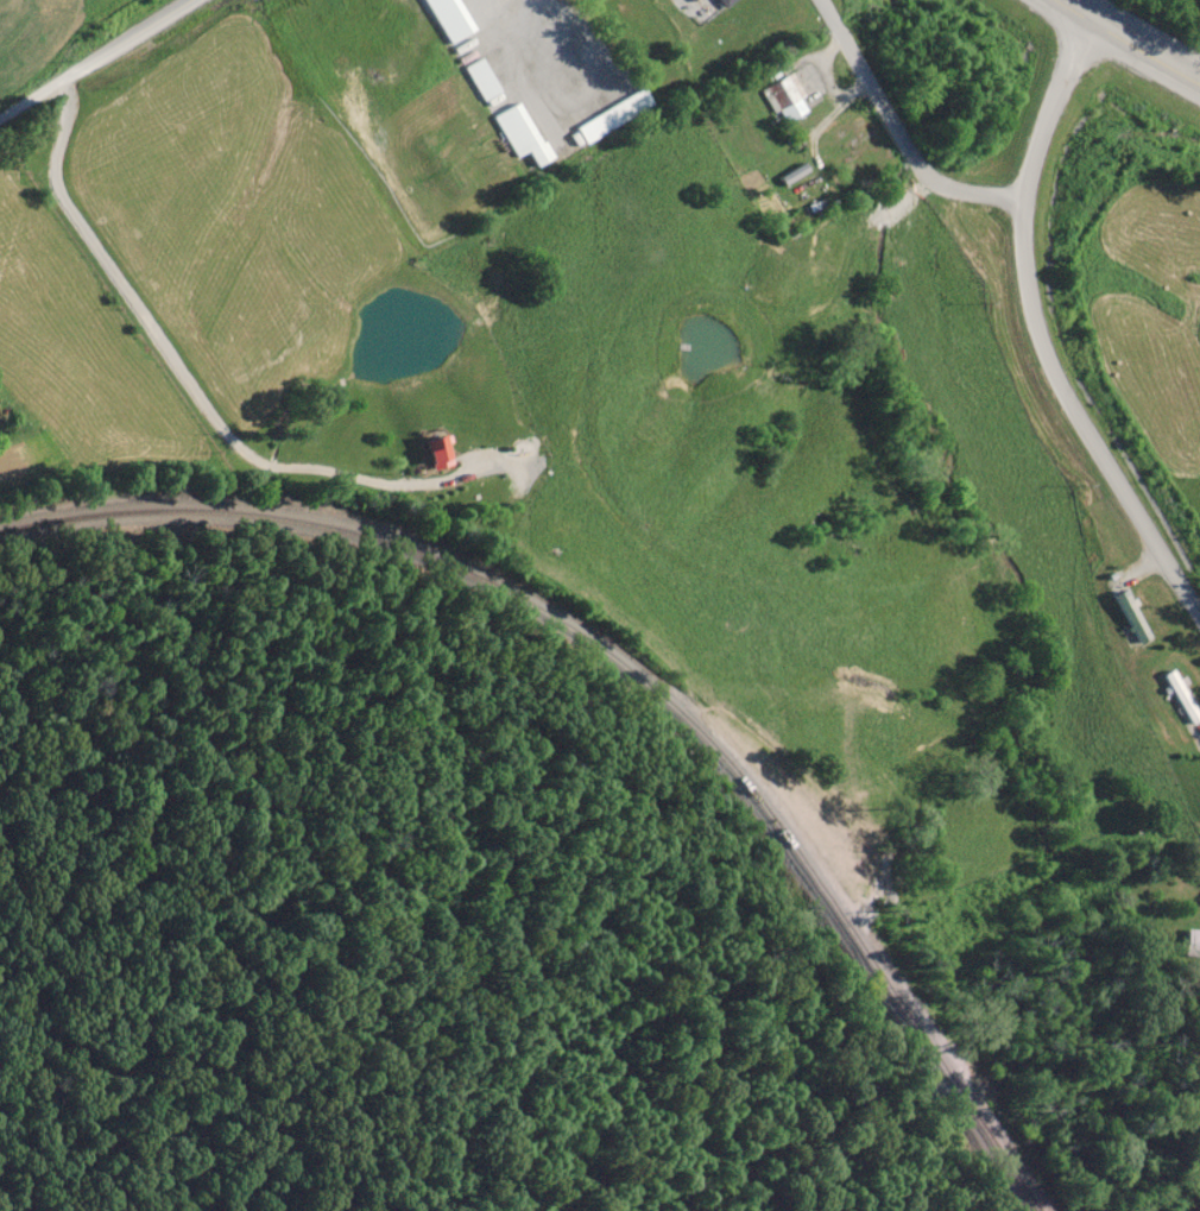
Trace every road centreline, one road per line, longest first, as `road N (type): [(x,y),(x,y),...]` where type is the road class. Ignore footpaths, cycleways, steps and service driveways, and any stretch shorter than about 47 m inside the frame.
road 1 (residential): [(1199,629),(1027,332),(1016,191),(922,171),(819,0)]
road 2 (residential): [(0,125),(225,0)]
road 3 (residential): [(1016,191),(1090,7)]
road 4 (primary): [(1199,72),(1077,0)]

